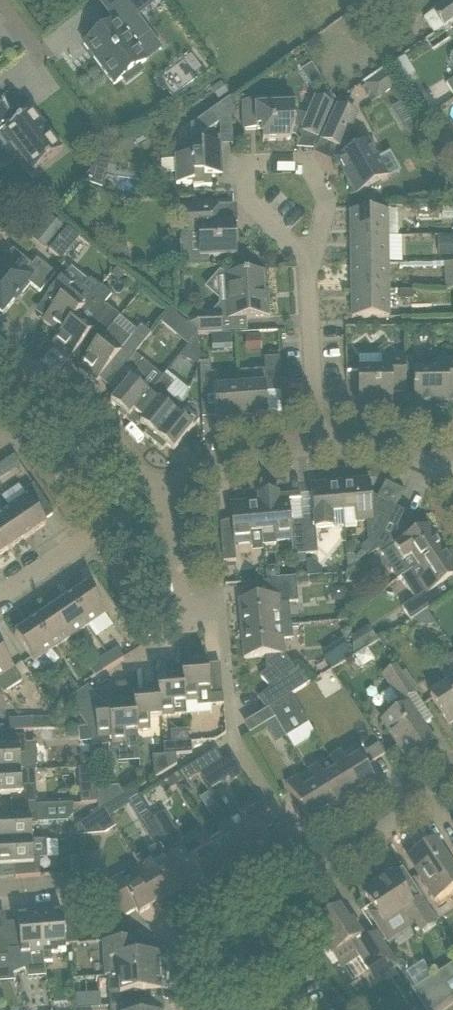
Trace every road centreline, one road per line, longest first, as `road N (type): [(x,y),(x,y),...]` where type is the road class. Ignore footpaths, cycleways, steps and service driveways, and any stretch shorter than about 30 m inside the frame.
road 1 (residential): [(182,1009),(171,932),(292,858),(322,875)]
road 2 (residential): [(113,691),(202,635),(175,489)]
road 3 (residential): [(308,258),(249,204),(249,175),(265,165),(309,168),(323,214)]
road 4 (residential): [(162,498),(0,602)]
road 5 (residential): [(317,447),(308,258)]
road 6 (residential): [(322,875),(452,787)]
road 7 (residential): [(317,447),(259,453),(175,489)]
road 8 (residential): [(299,1009),(285,969),(289,922),(322,875)]
road 9 (residential): [(162,498),(66,387)]
road 10 (residential): [(443,470),(384,444),(317,447)]

